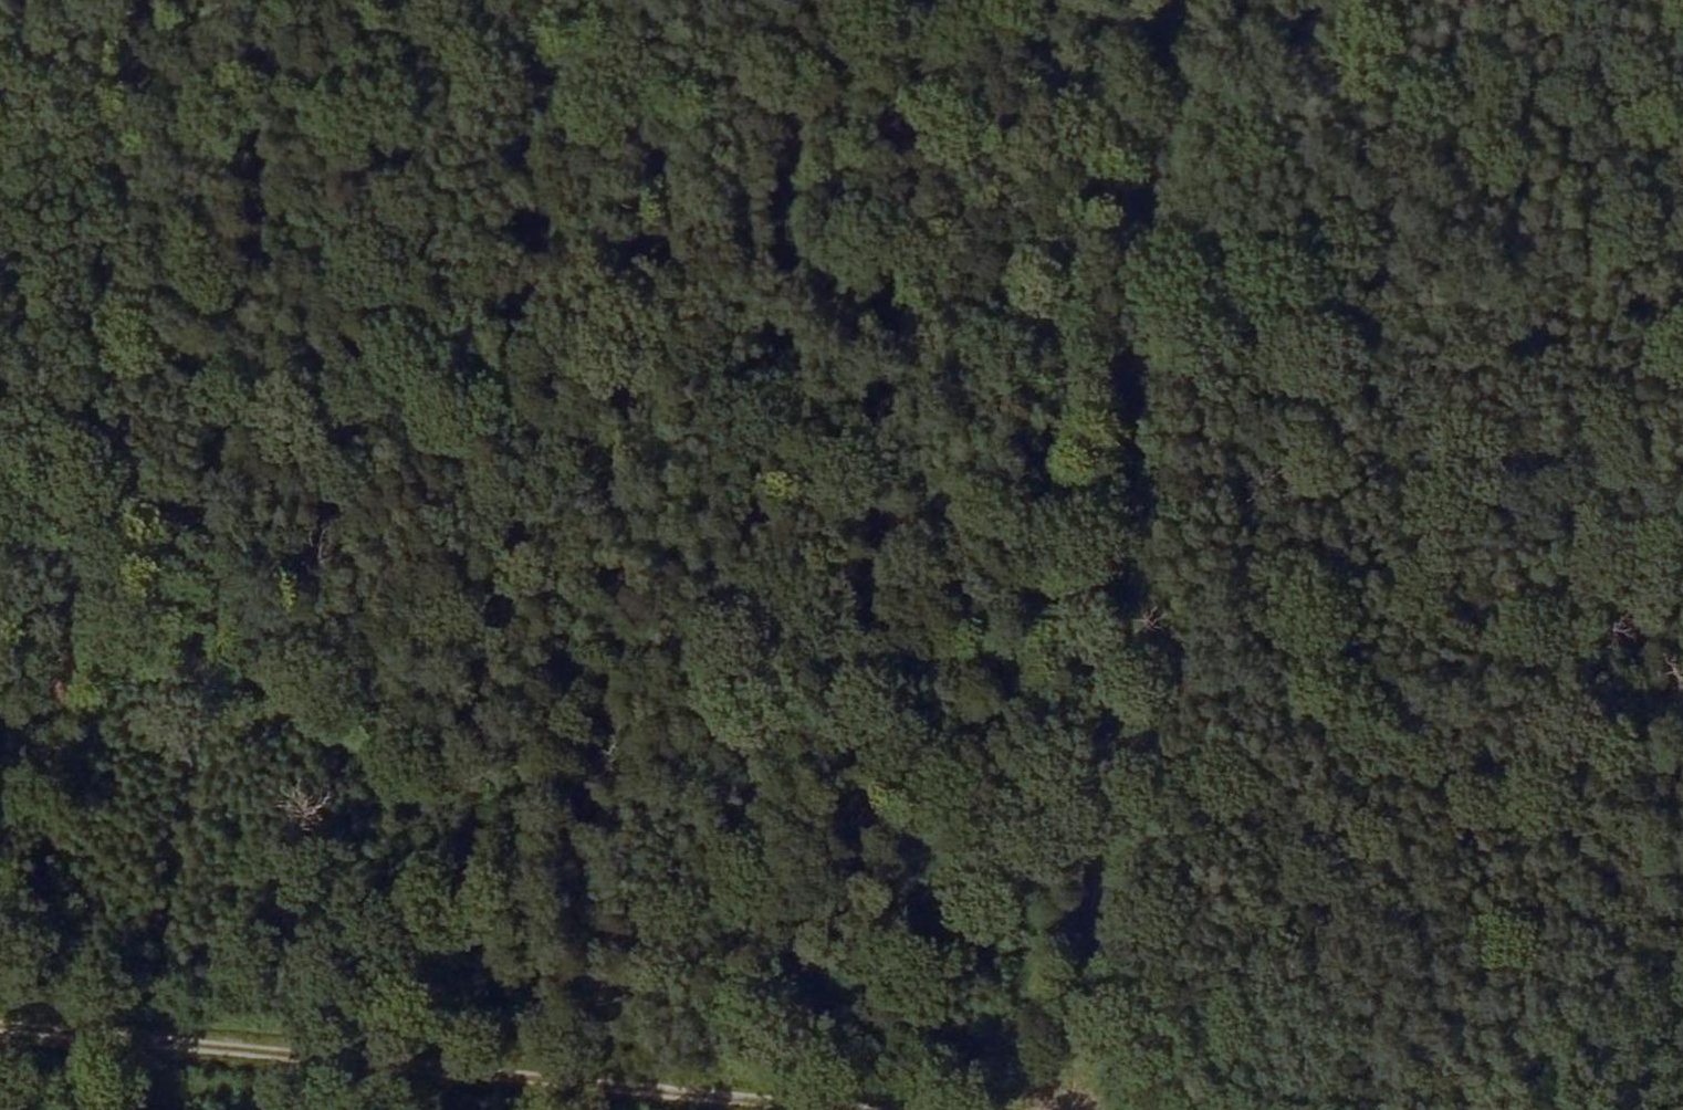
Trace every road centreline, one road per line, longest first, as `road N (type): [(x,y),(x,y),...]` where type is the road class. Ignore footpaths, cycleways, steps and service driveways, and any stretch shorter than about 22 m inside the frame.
road 1 (track): [(821,1109),(0,1037)]

